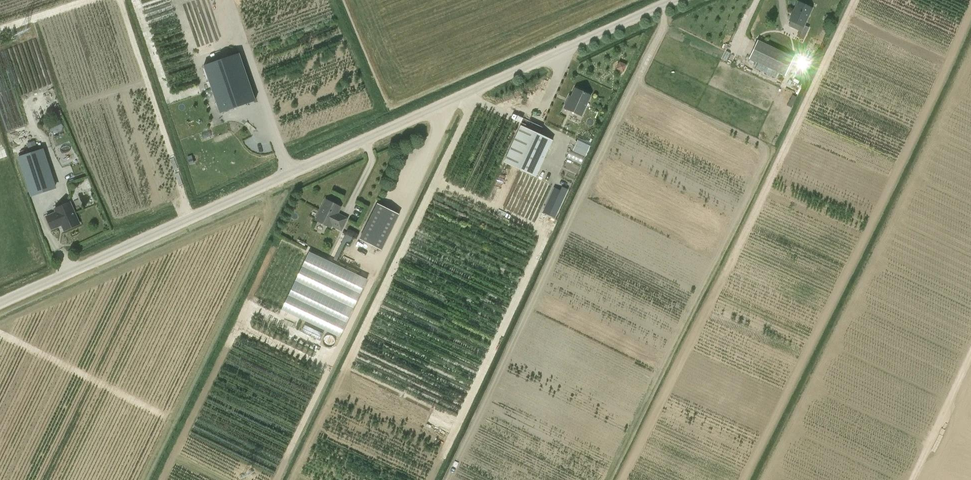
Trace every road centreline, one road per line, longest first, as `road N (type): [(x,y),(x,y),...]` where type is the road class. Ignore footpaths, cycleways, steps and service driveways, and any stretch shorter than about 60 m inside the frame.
road 1 (unclassified): [(0,303),(676,0)]

